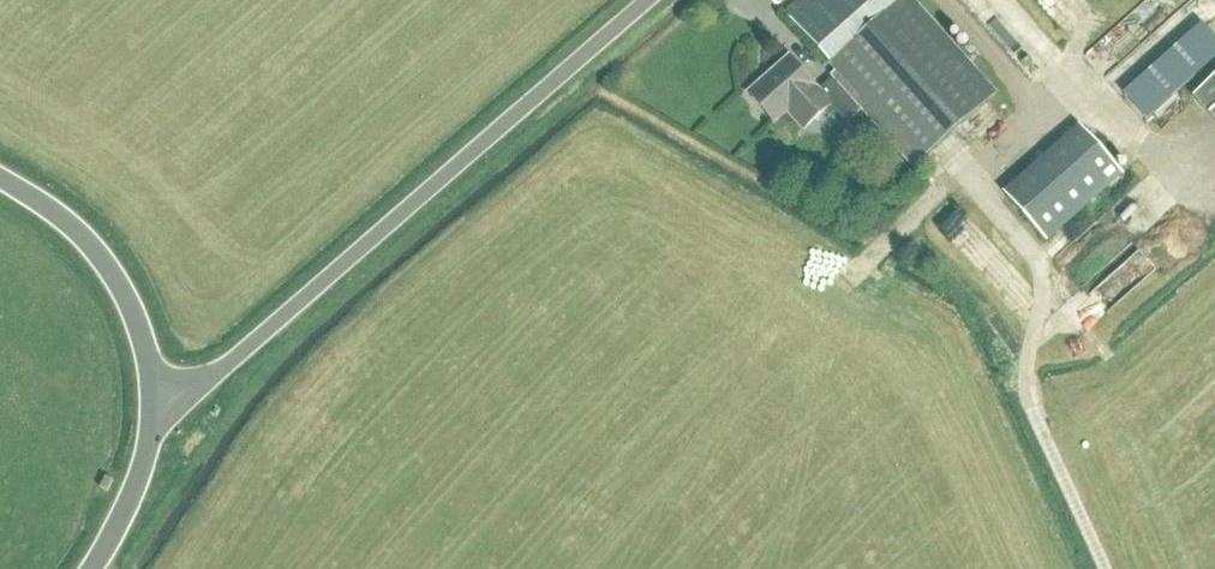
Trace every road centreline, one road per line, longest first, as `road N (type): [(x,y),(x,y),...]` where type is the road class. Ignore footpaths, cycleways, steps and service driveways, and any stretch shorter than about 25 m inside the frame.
road 1 (unclassified): [(153,395),(200,384),(228,366),(650,0)]
road 2 (tertiary): [(153,395),(139,330),(111,274),(60,218),(0,180)]
road 3 (tertiary): [(93,568),(146,456),(153,395)]

